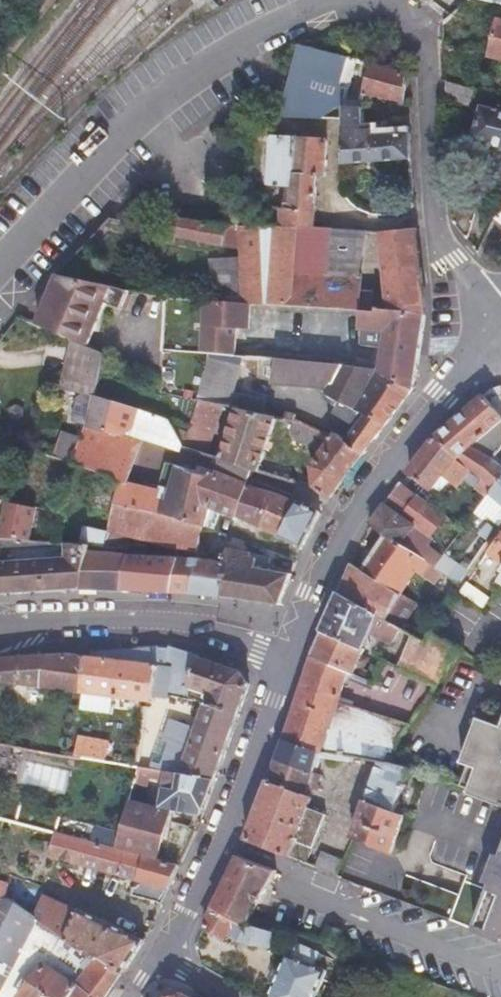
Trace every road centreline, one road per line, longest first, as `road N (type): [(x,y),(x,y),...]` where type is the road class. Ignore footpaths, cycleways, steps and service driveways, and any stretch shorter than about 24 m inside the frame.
road 1 (residential): [(335,0),(245,41),(136,118),(0,262)]
road 2 (residential): [(497,320),(365,491),(286,653)]
road 3 (residential): [(497,320),(448,262),(437,234),(420,60),(378,0)]
road 4 (residential): [(286,653),(220,830),(159,954)]
road 5 (residential): [(84,622),(169,626),(286,653)]

